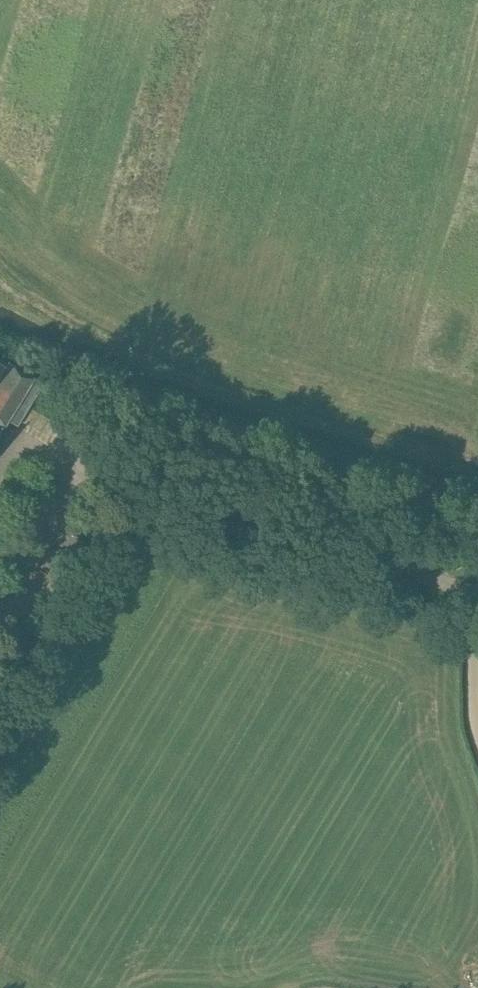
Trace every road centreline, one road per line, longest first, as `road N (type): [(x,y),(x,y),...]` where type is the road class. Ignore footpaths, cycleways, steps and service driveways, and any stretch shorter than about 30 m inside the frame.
road 1 (unclassified): [(477,591),(14,437)]

